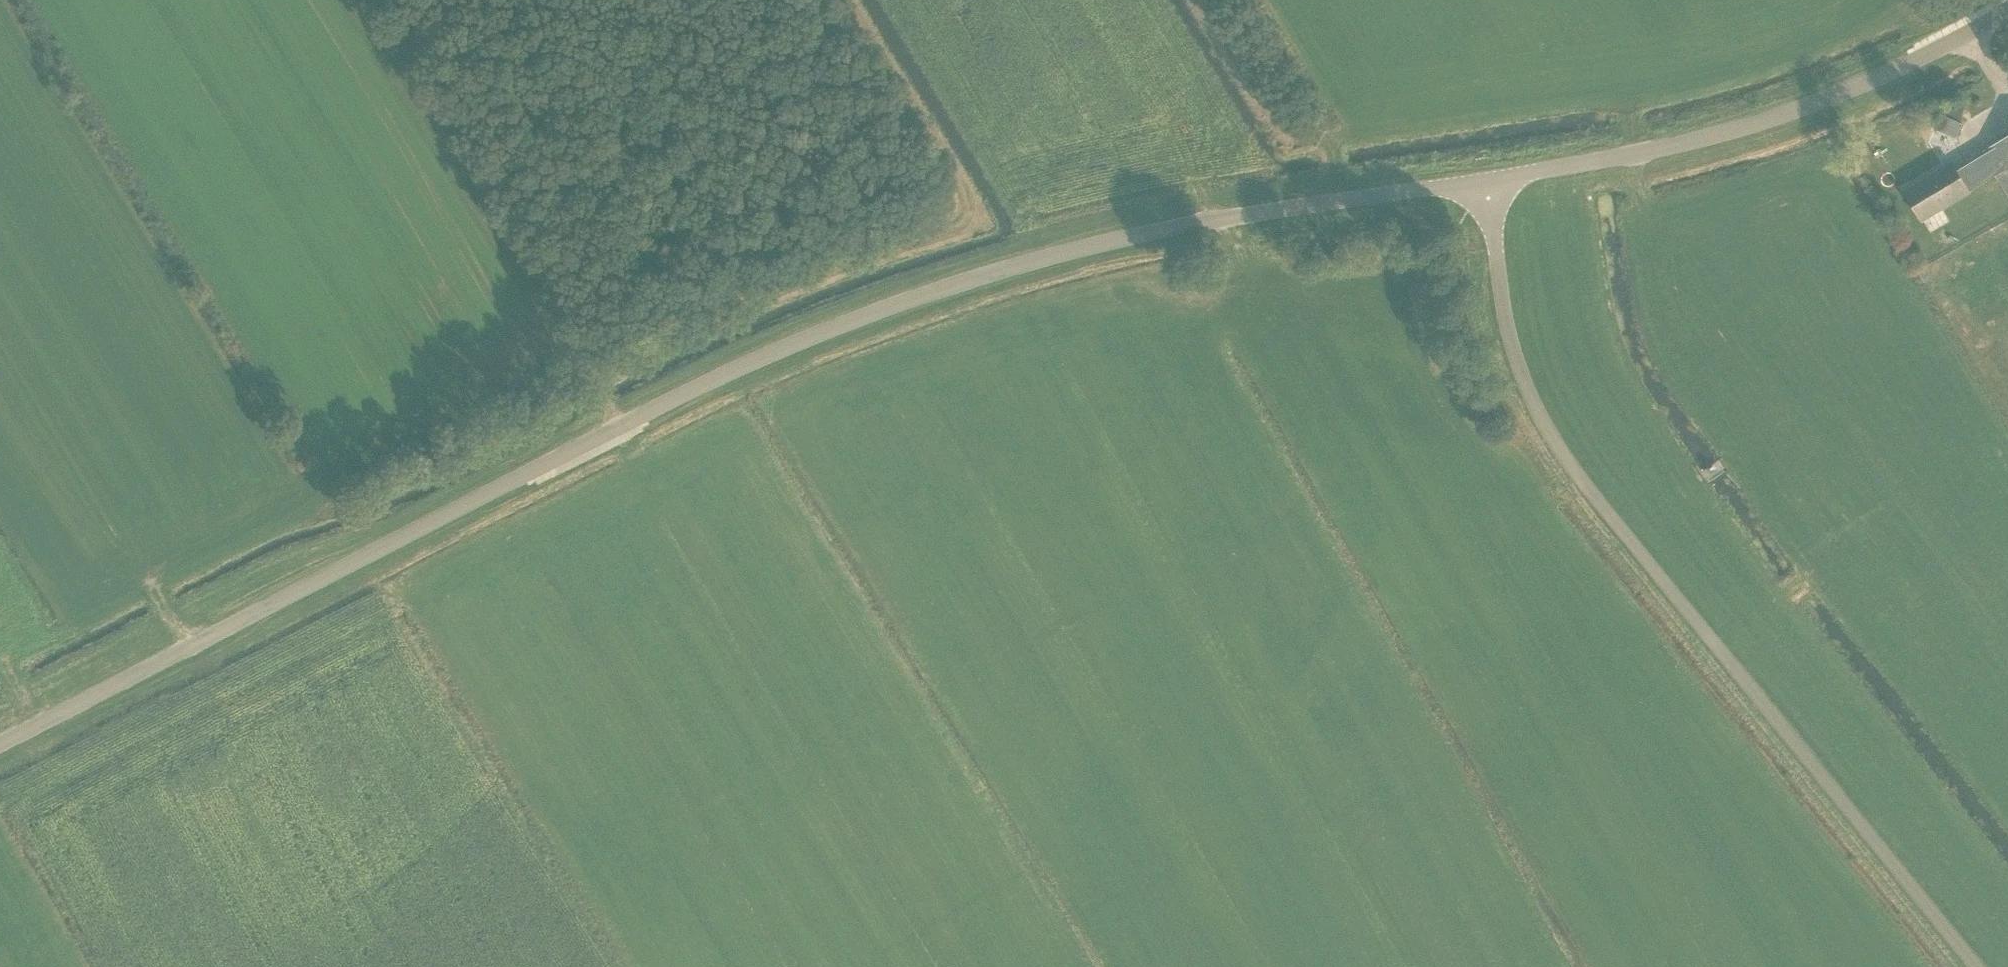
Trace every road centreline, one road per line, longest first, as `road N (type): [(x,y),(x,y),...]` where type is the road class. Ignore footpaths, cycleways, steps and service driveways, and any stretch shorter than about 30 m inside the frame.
road 1 (unclassified): [(0,747),(736,367),(964,280),(1254,211),(1485,178)]
road 2 (unclassified): [(1485,178),(1514,367),(1571,474),(1974,966)]
road 3 (unclassified): [(1485,178),(1662,148),(1815,106),(1956,47),(2007,14)]

